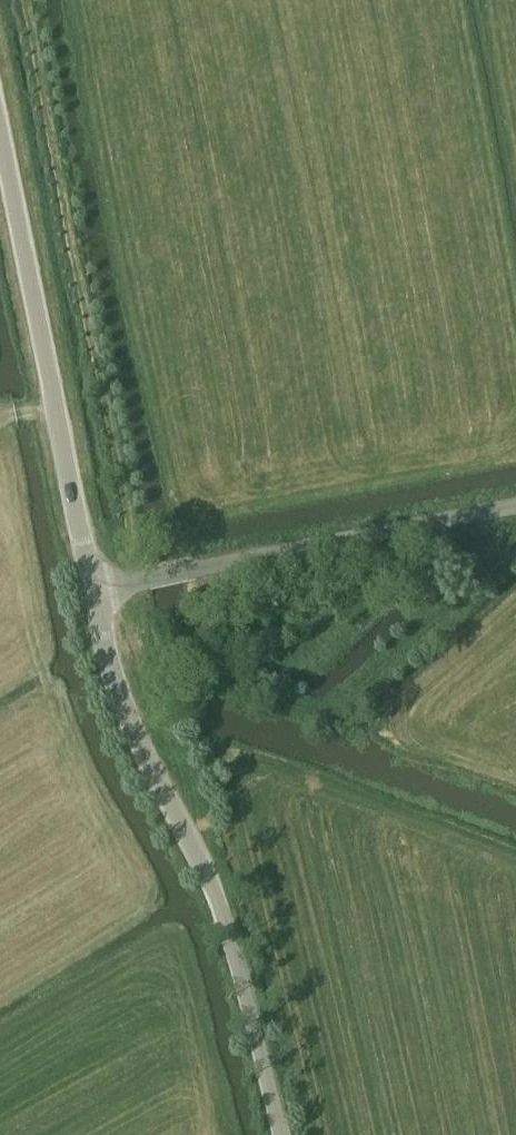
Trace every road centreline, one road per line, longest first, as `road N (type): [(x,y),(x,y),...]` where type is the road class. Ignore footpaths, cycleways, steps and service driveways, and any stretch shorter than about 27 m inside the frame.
road 1 (unclassified): [(280,1134),(202,860),(112,676),(92,589)]
road 2 (track): [(515,555),(335,714),(198,660),(112,676)]
road 3 (unclassified): [(92,589),(0,125)]
road 4 (unclassified): [(515,507),(194,570)]

